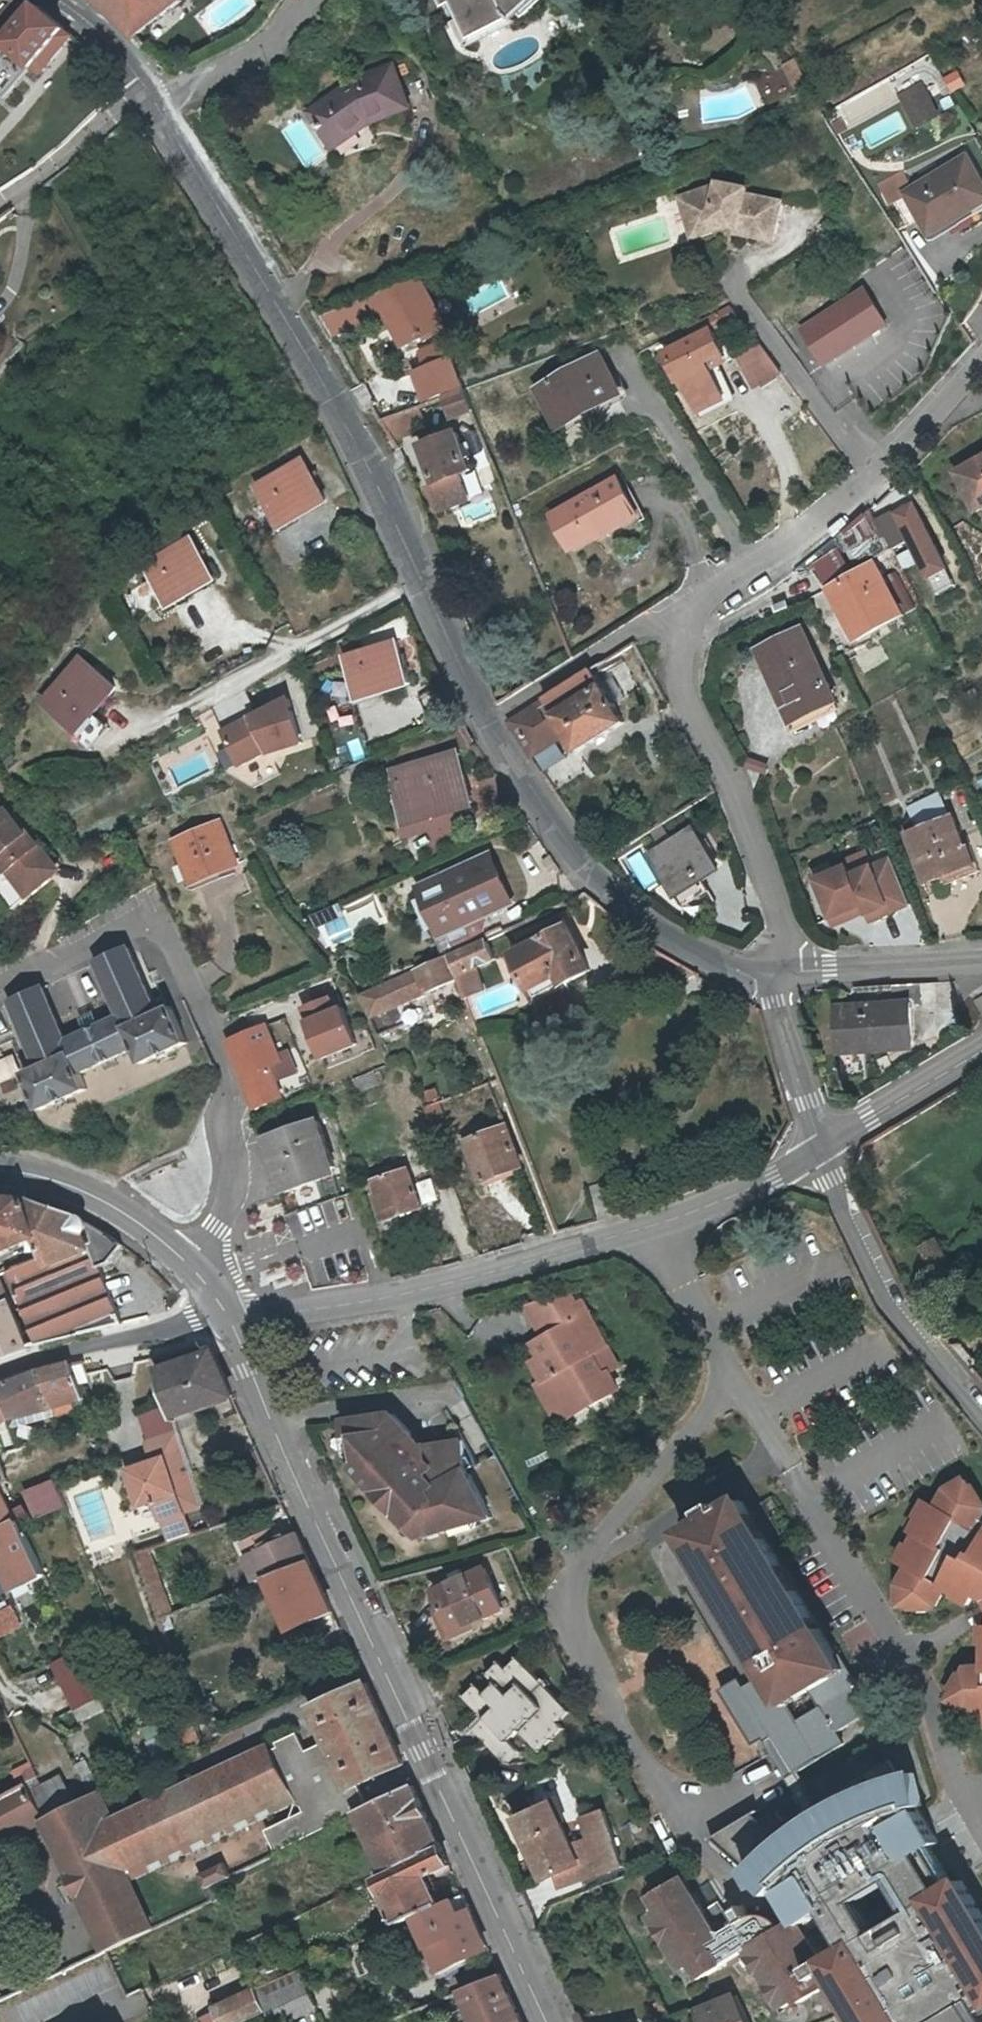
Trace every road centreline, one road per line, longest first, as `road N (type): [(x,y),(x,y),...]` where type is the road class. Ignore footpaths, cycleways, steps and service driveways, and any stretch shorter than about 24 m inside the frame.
road 1 (residential): [(773,976),(756,980),(657,928),(589,870),(553,820),(486,719),(369,465),(147,90)]
road 2 (residential): [(981,359),(867,486),(815,528),(679,608),(688,699),(732,783),(782,922),(773,976)]
road 3 (tertiary): [(548,2021),(227,1313)]
road 4 (residential): [(822,1152),(752,1189),(648,1226),(445,1285),(248,1317),(227,1313)]
road 5 (residential): [(0,993),(117,936),(147,934),(176,954),(227,1067),(231,1129),(232,1192),(187,1263)]
road 6 (residential): [(981,1413),(889,1302),(822,1152)]
road 7 (residential): [(227,1313),(0,1366)]
road 8 (tertiary): [(187,1263),(71,1184),(0,1170)]
road 9 (residential): [(981,961),(773,976)]
road 10 (residential): [(147,90),(261,55),(307,0)]
road 11 (residential): [(981,1054),(822,1152)]
road 12 (residential): [(0,201),(147,90)]
road 13 (residential): [(822,1152),(773,976)]

